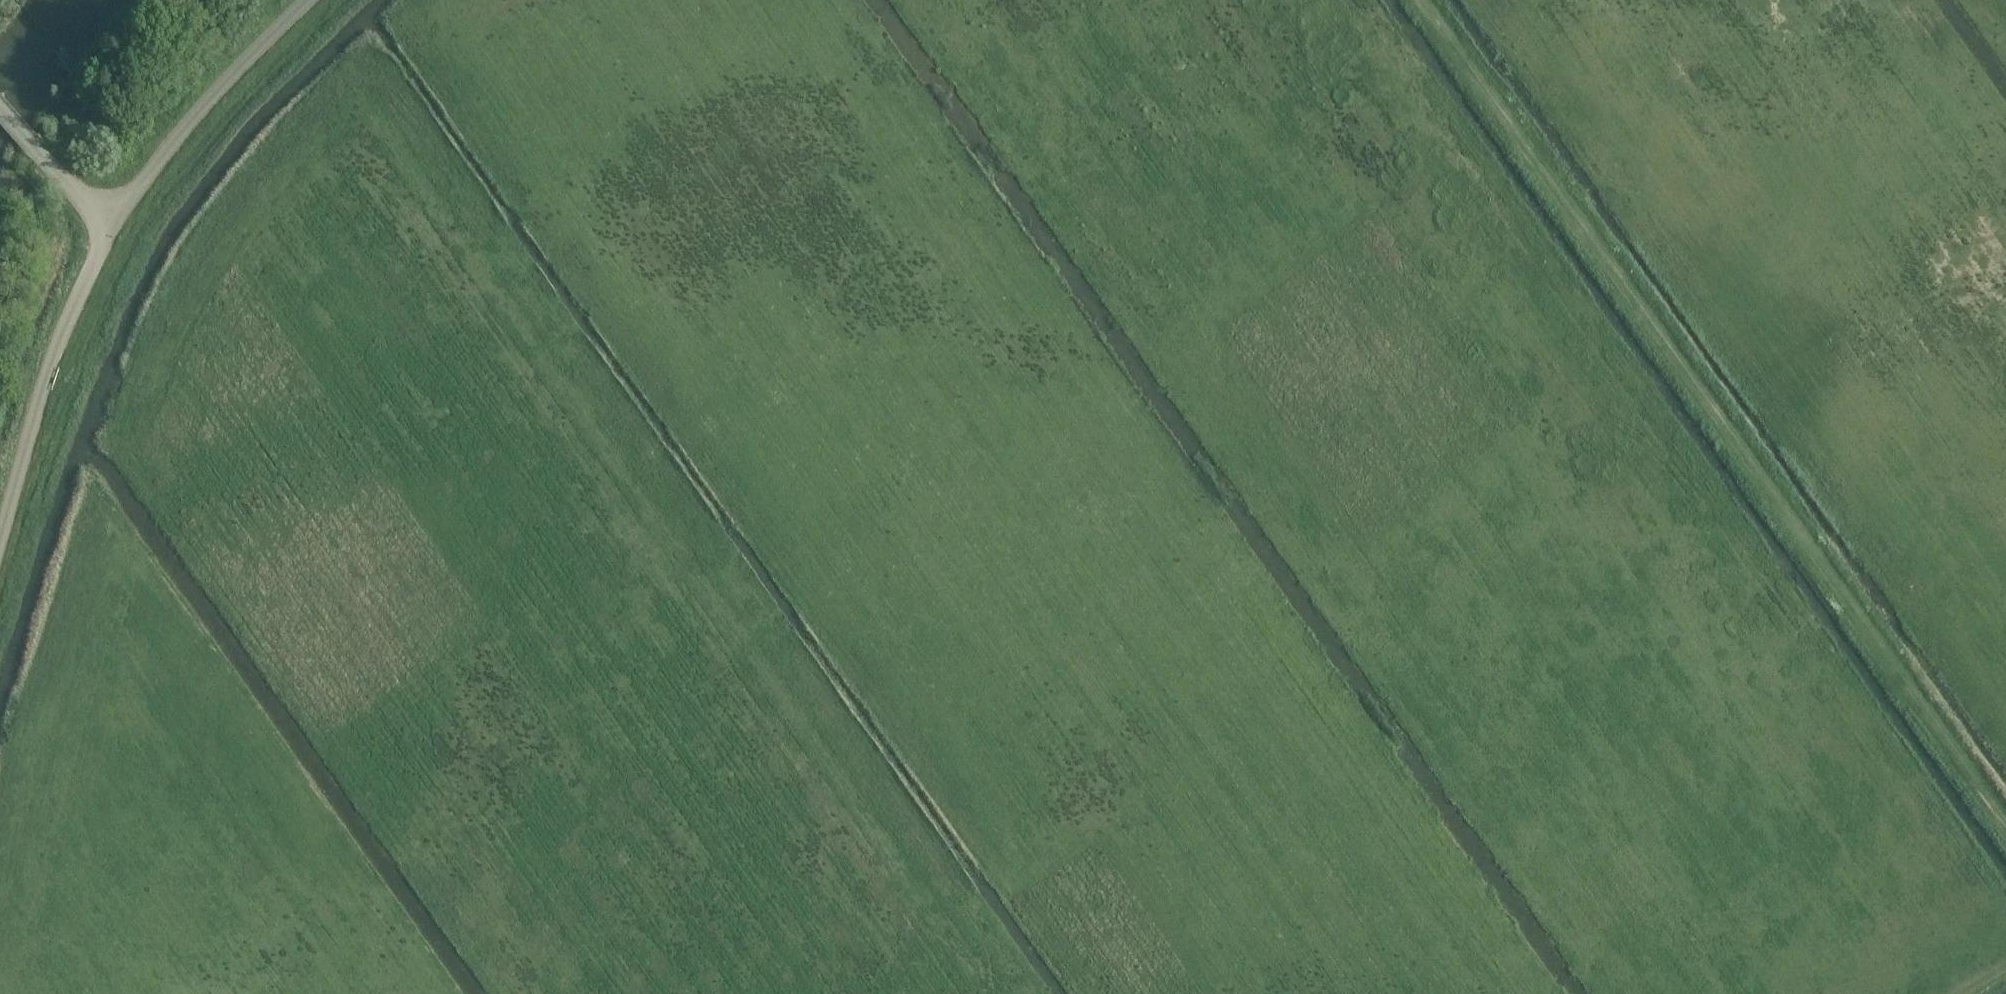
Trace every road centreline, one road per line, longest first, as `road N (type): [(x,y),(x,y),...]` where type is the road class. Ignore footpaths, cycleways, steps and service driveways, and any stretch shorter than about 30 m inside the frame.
road 1 (track): [(2005,826),(1433,0)]
road 2 (unclassified): [(0,542),(61,338),(111,221)]
road 3 (unclassified): [(111,221),(306,0)]
road 4 (unclassified): [(0,105),(111,221)]

